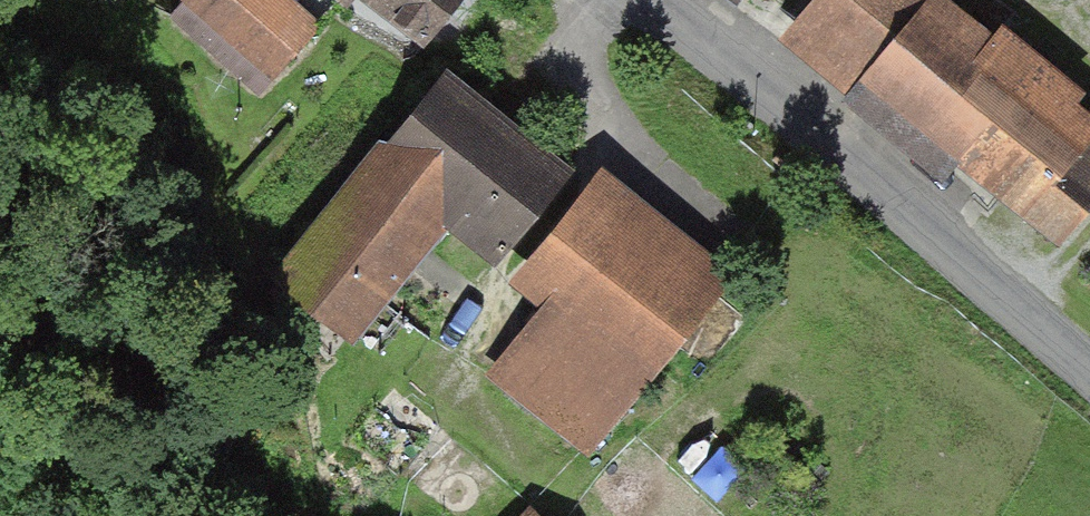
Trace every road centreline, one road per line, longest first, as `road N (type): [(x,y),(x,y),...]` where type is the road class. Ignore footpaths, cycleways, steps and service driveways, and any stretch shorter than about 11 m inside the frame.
road 1 (residential): [(641,0),(1089,375)]

